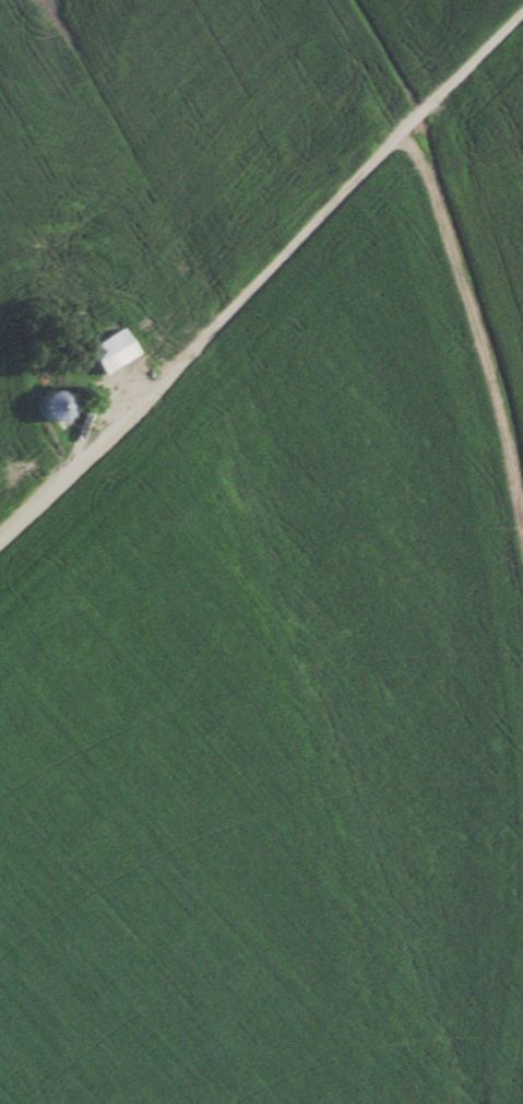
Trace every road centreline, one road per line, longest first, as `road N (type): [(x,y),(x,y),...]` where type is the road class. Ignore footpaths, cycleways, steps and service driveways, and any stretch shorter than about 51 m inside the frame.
road 1 (residential): [(0,541),(522,9)]

